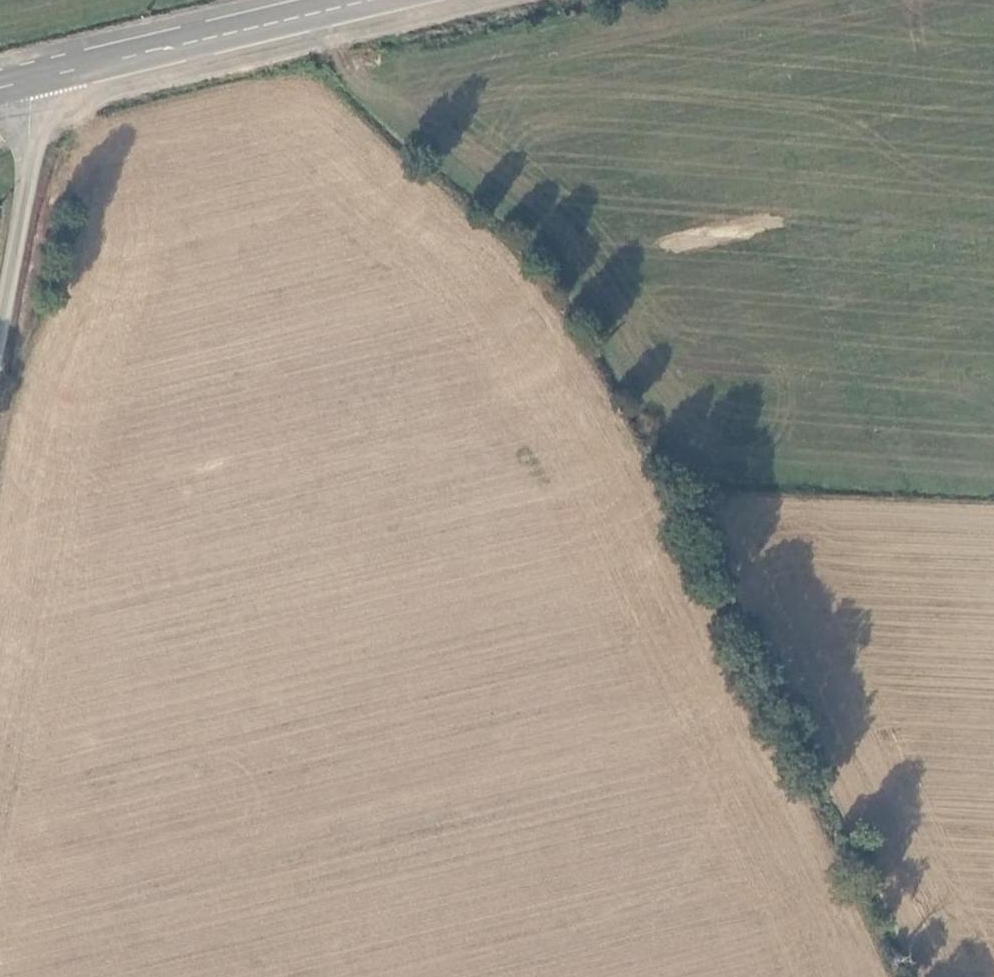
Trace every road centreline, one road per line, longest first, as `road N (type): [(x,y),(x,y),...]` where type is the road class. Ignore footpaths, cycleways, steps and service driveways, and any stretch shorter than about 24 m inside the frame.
road 1 (secondary): [(23,80),(342,5)]
road 2 (tertiary): [(0,336),(38,117),(23,80)]

